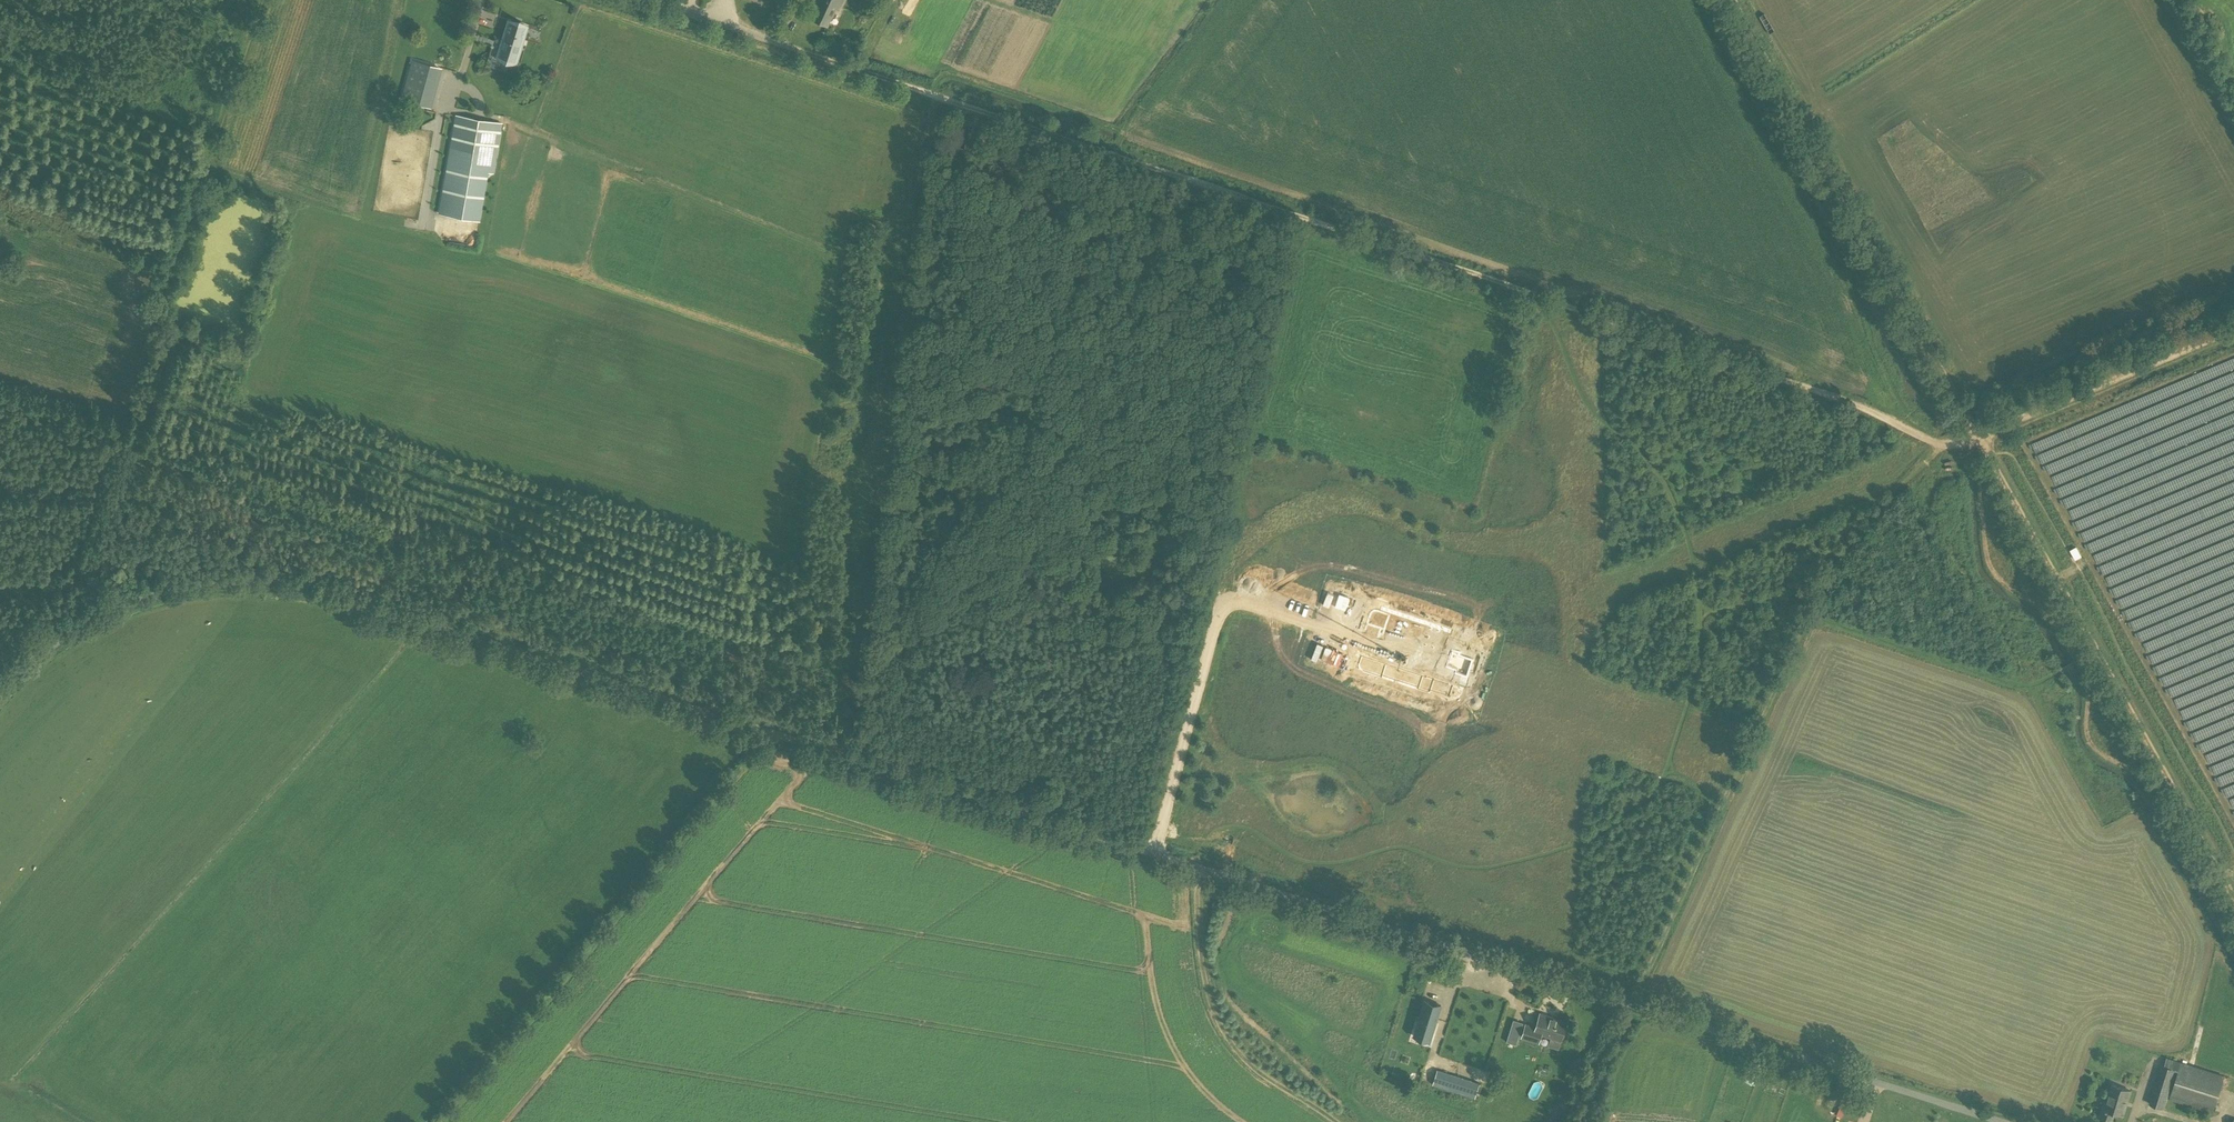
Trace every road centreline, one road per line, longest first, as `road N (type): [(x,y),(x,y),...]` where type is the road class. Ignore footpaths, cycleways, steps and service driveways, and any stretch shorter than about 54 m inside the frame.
road 1 (unclassified): [(1993,1121),(329,593),(244,583),(162,594),(78,629),(0,691)]
road 2 (track): [(816,62),(1544,296)]
road 3 (track): [(1945,443),(1840,551),(1633,1008)]
road 4 (track): [(2233,900),(1977,435)]
road 5 (track): [(1977,435),(1733,0)]
road 6 (track): [(1544,296),(1868,407),(1934,442),(1977,435)]
road 7 (track): [(1977,435),(2233,327)]
road 8 (unclassified): [(816,62),(634,0)]

